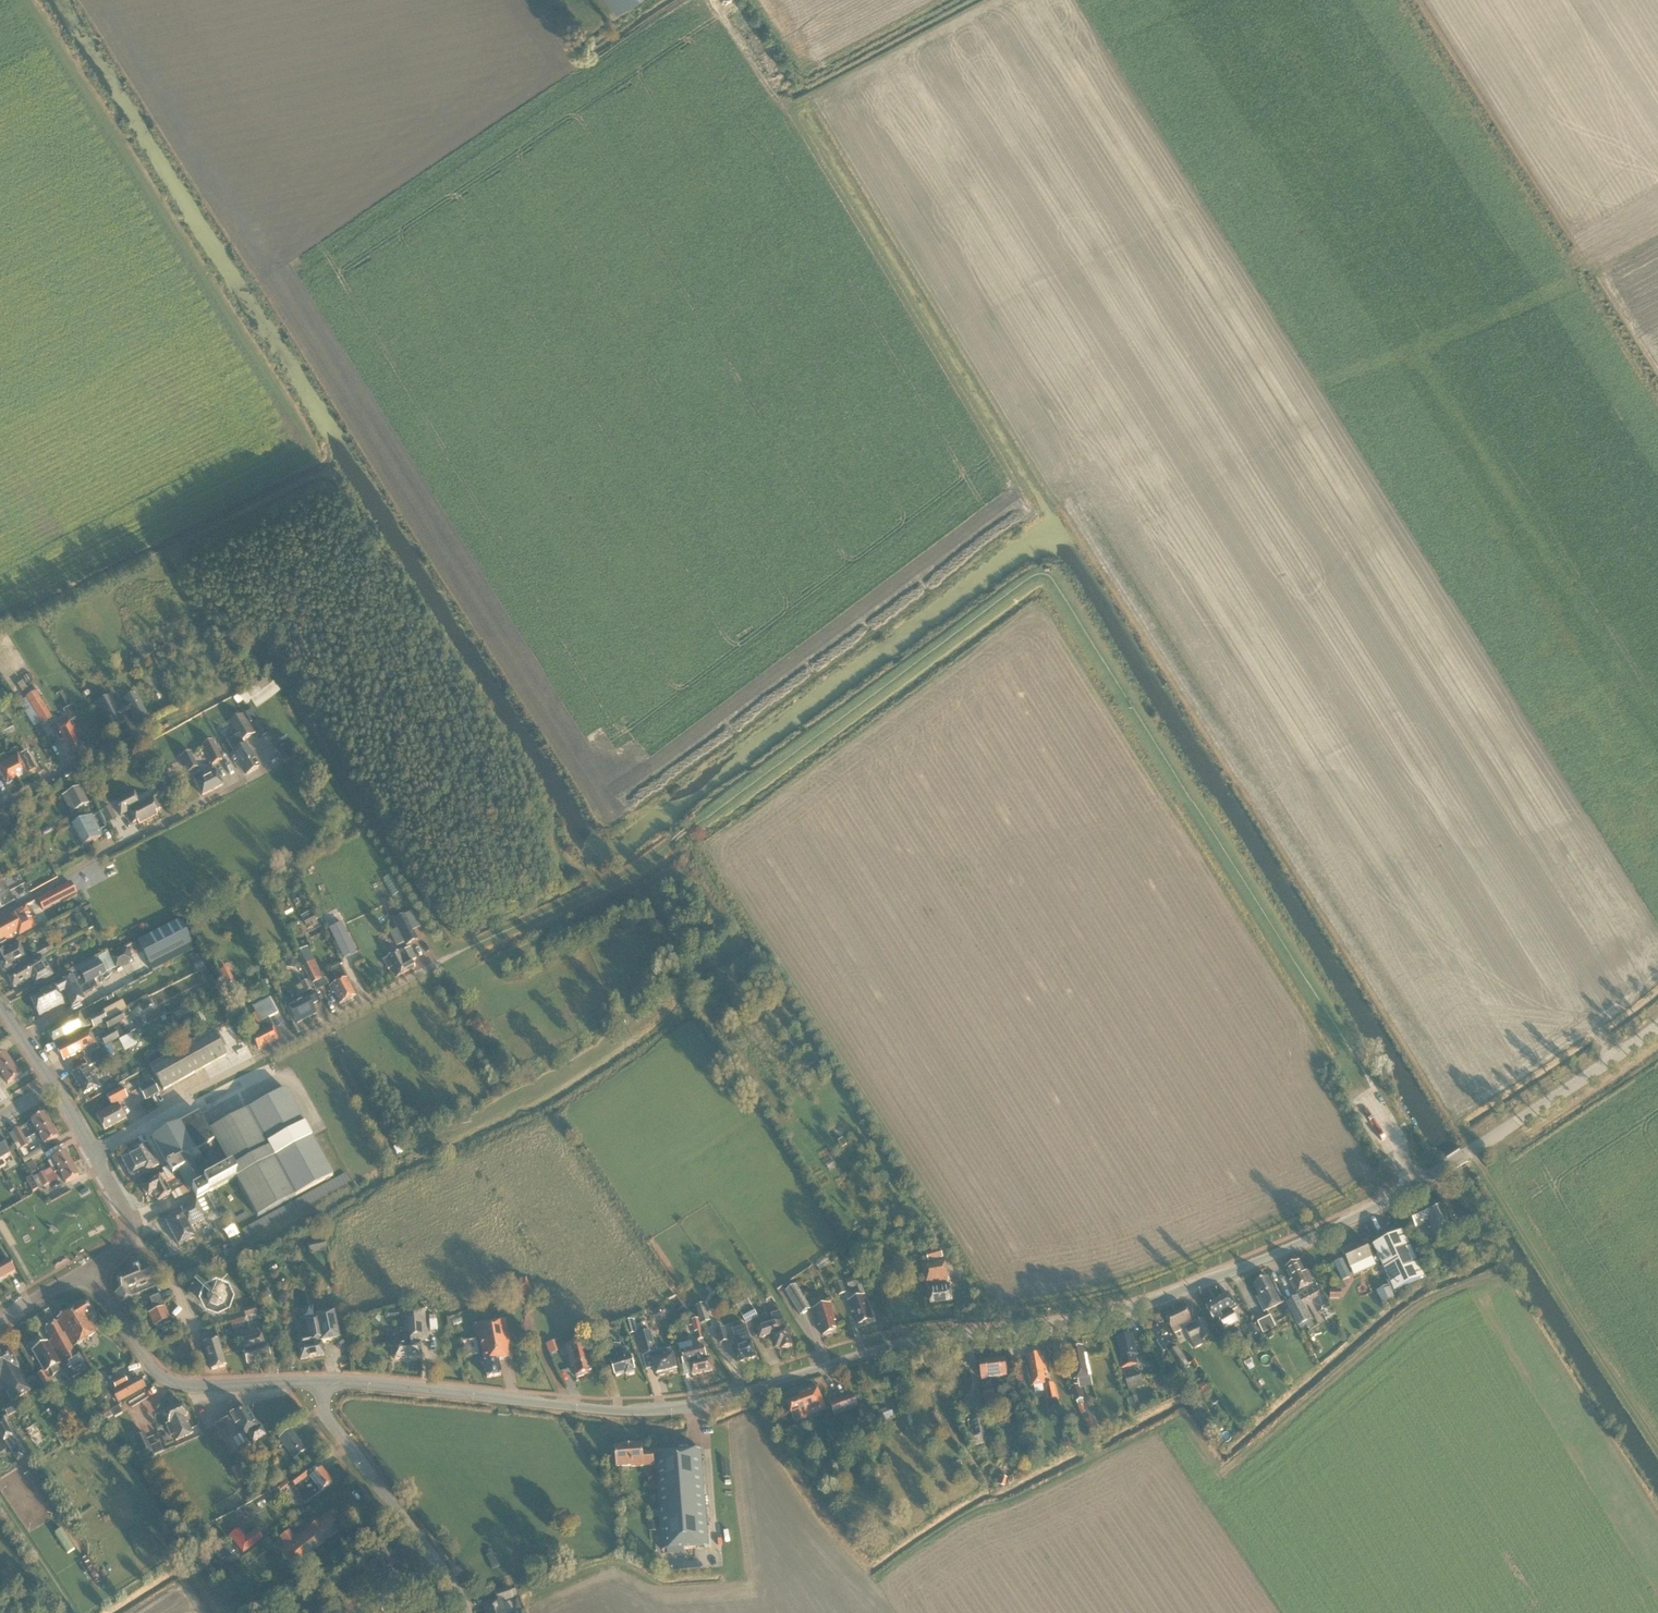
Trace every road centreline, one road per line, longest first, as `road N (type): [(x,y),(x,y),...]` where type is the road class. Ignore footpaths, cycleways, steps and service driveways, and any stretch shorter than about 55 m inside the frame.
road 1 (tertiary): [(313,1382),(664,1408),(717,1400),(902,1343),(1114,1312),(1271,1254),(1413,1186),(1657,1025)]
road 2 (residential): [(91,1149),(424,969)]
road 3 (track): [(1472,1151),(1657,1447)]
road 4 (tertiary): [(465,1612),(333,1428),(313,1382)]
road 5 (residential): [(0,915),(244,785)]
road 6 (tertiary): [(313,1382),(172,1382),(92,1290)]
road 7 (residential): [(0,805),(129,737)]

